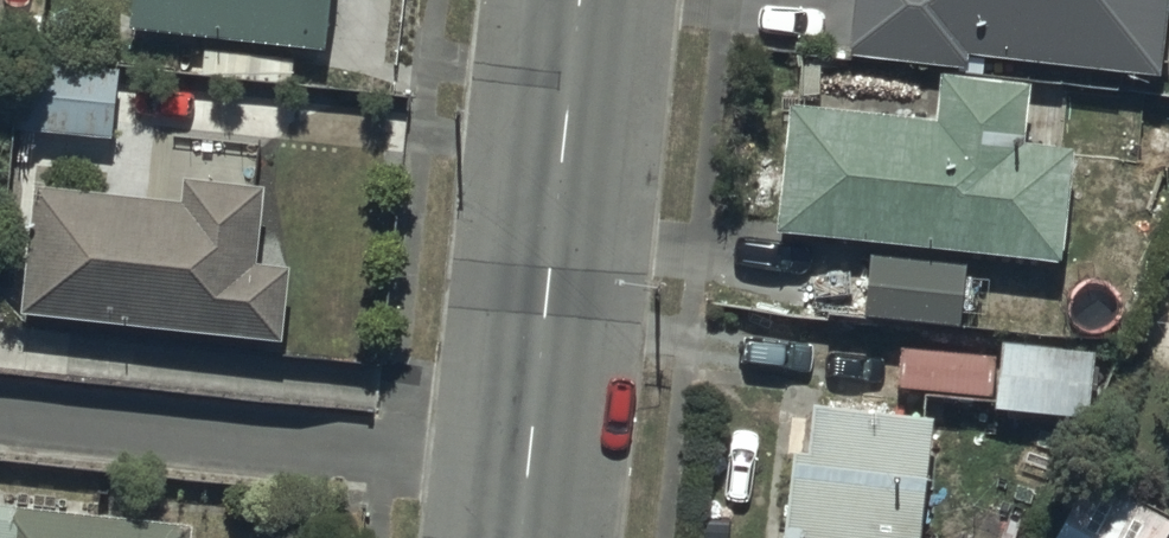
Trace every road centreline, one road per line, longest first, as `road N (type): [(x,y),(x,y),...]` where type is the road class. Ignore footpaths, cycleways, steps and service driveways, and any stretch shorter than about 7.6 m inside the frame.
road 1 (tertiary): [(581,0),(522,537)]

